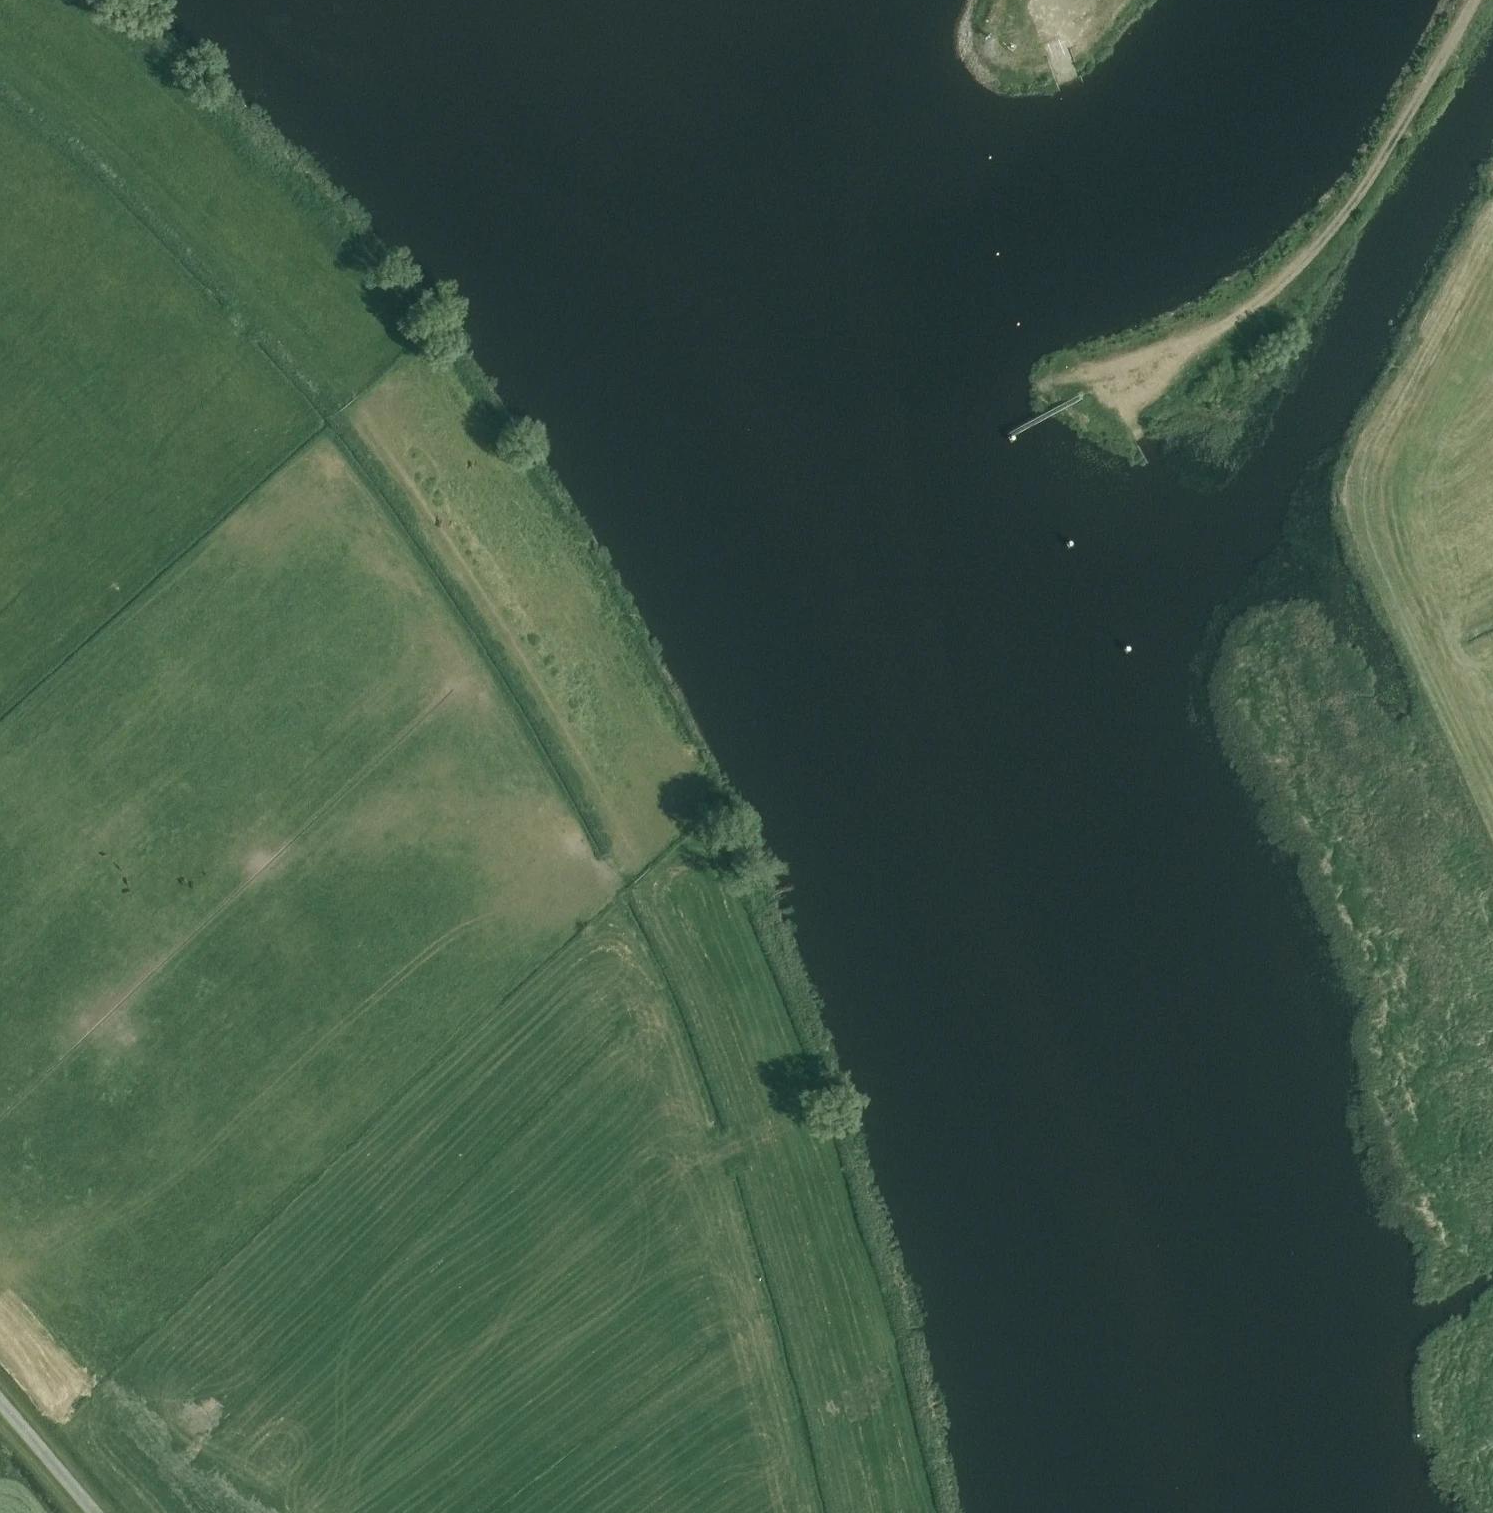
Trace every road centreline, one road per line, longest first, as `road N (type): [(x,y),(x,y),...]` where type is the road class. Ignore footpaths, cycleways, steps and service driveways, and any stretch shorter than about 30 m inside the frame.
road 1 (track): [(1126,379),(1240,316),(1324,239),(1379,165),(1473,0)]
road 2 (unclassified): [(100,1512),(0,1392)]

